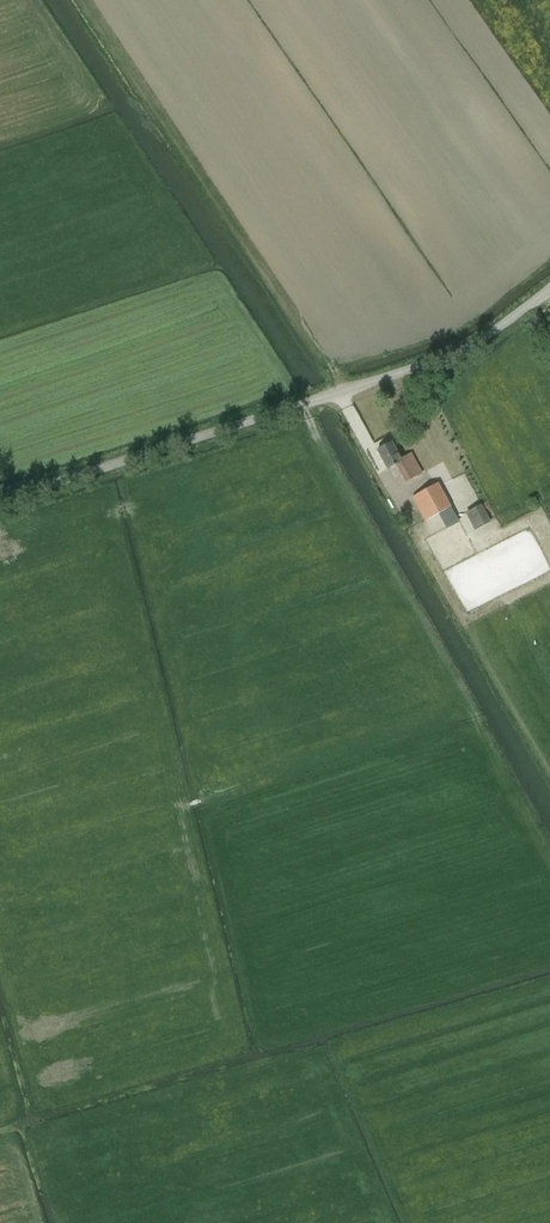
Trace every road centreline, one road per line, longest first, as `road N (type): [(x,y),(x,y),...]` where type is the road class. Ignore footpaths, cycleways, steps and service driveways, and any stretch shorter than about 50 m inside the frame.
road 1 (unclassified): [(0,511),(425,369),(549,294)]

